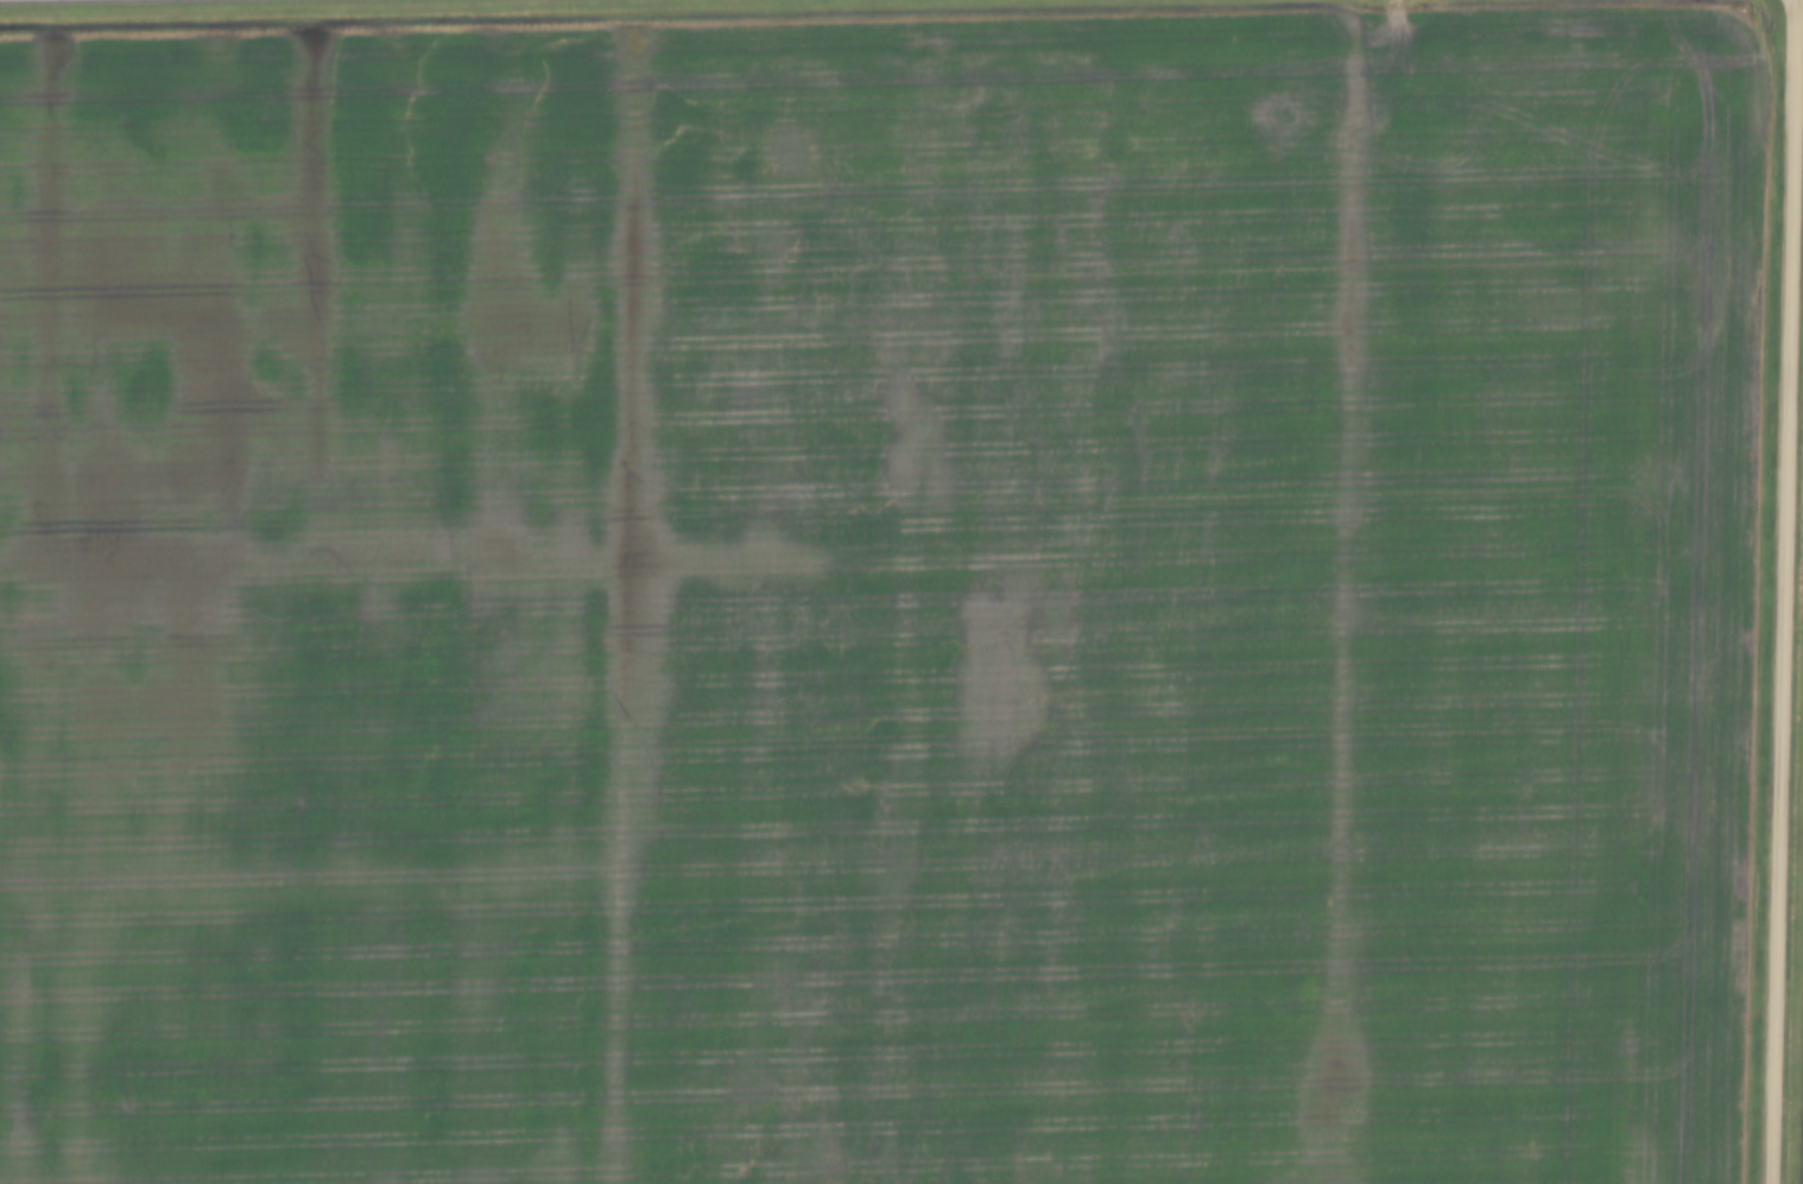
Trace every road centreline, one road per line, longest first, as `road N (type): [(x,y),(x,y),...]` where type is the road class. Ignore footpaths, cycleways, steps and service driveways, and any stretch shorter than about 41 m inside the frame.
road 1 (residential): [(1778,1183),(1801,0)]

